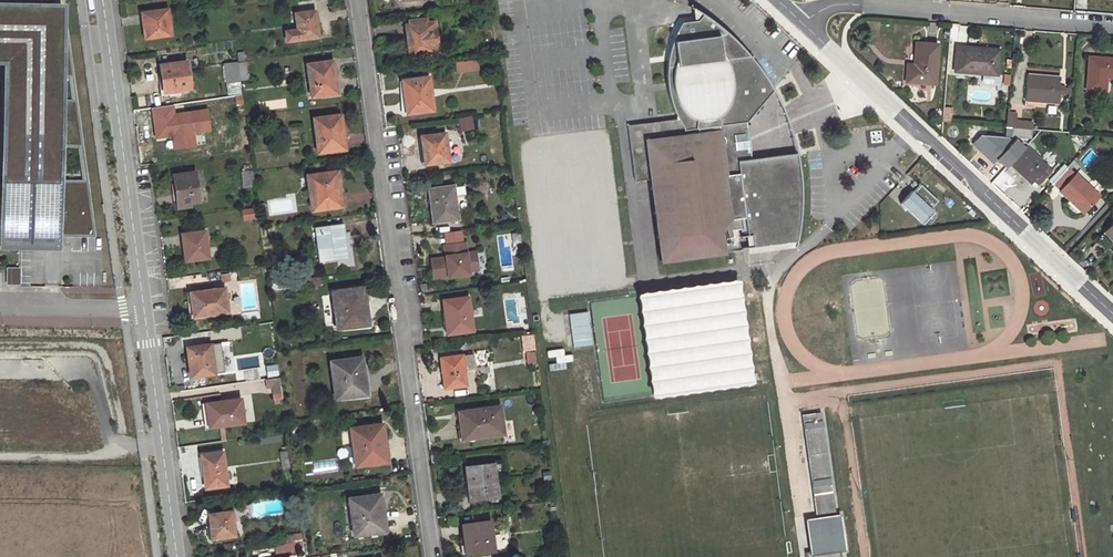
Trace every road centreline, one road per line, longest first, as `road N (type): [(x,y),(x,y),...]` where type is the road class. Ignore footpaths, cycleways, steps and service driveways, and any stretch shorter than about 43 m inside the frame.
road 1 (residential): [(433,556),(358,0)]
road 2 (residential): [(103,0),(177,556)]
road 3 (unclassified): [(803,29),(1112,322)]
road 4 (residential): [(803,29),(834,4),(1112,25)]

